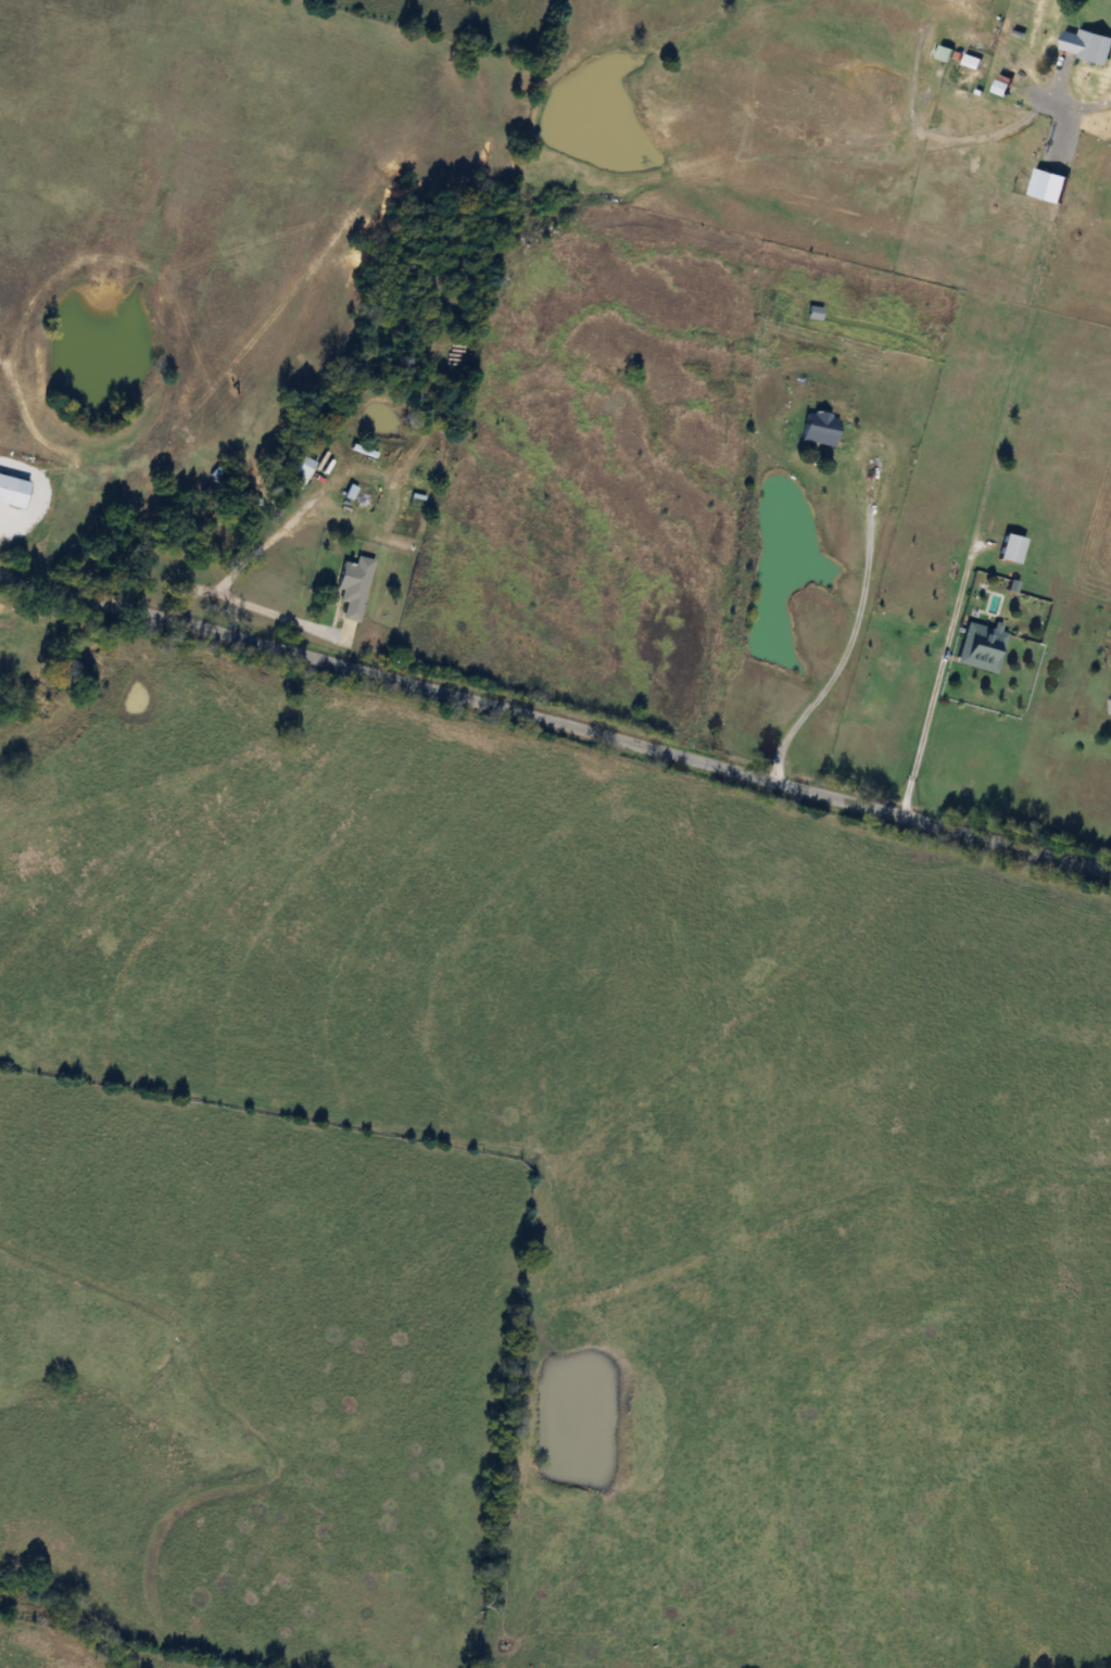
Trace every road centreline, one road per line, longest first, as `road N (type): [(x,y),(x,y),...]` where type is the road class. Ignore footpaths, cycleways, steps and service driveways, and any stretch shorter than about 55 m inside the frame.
road 1 (residential): [(0,577),(1110,875)]

